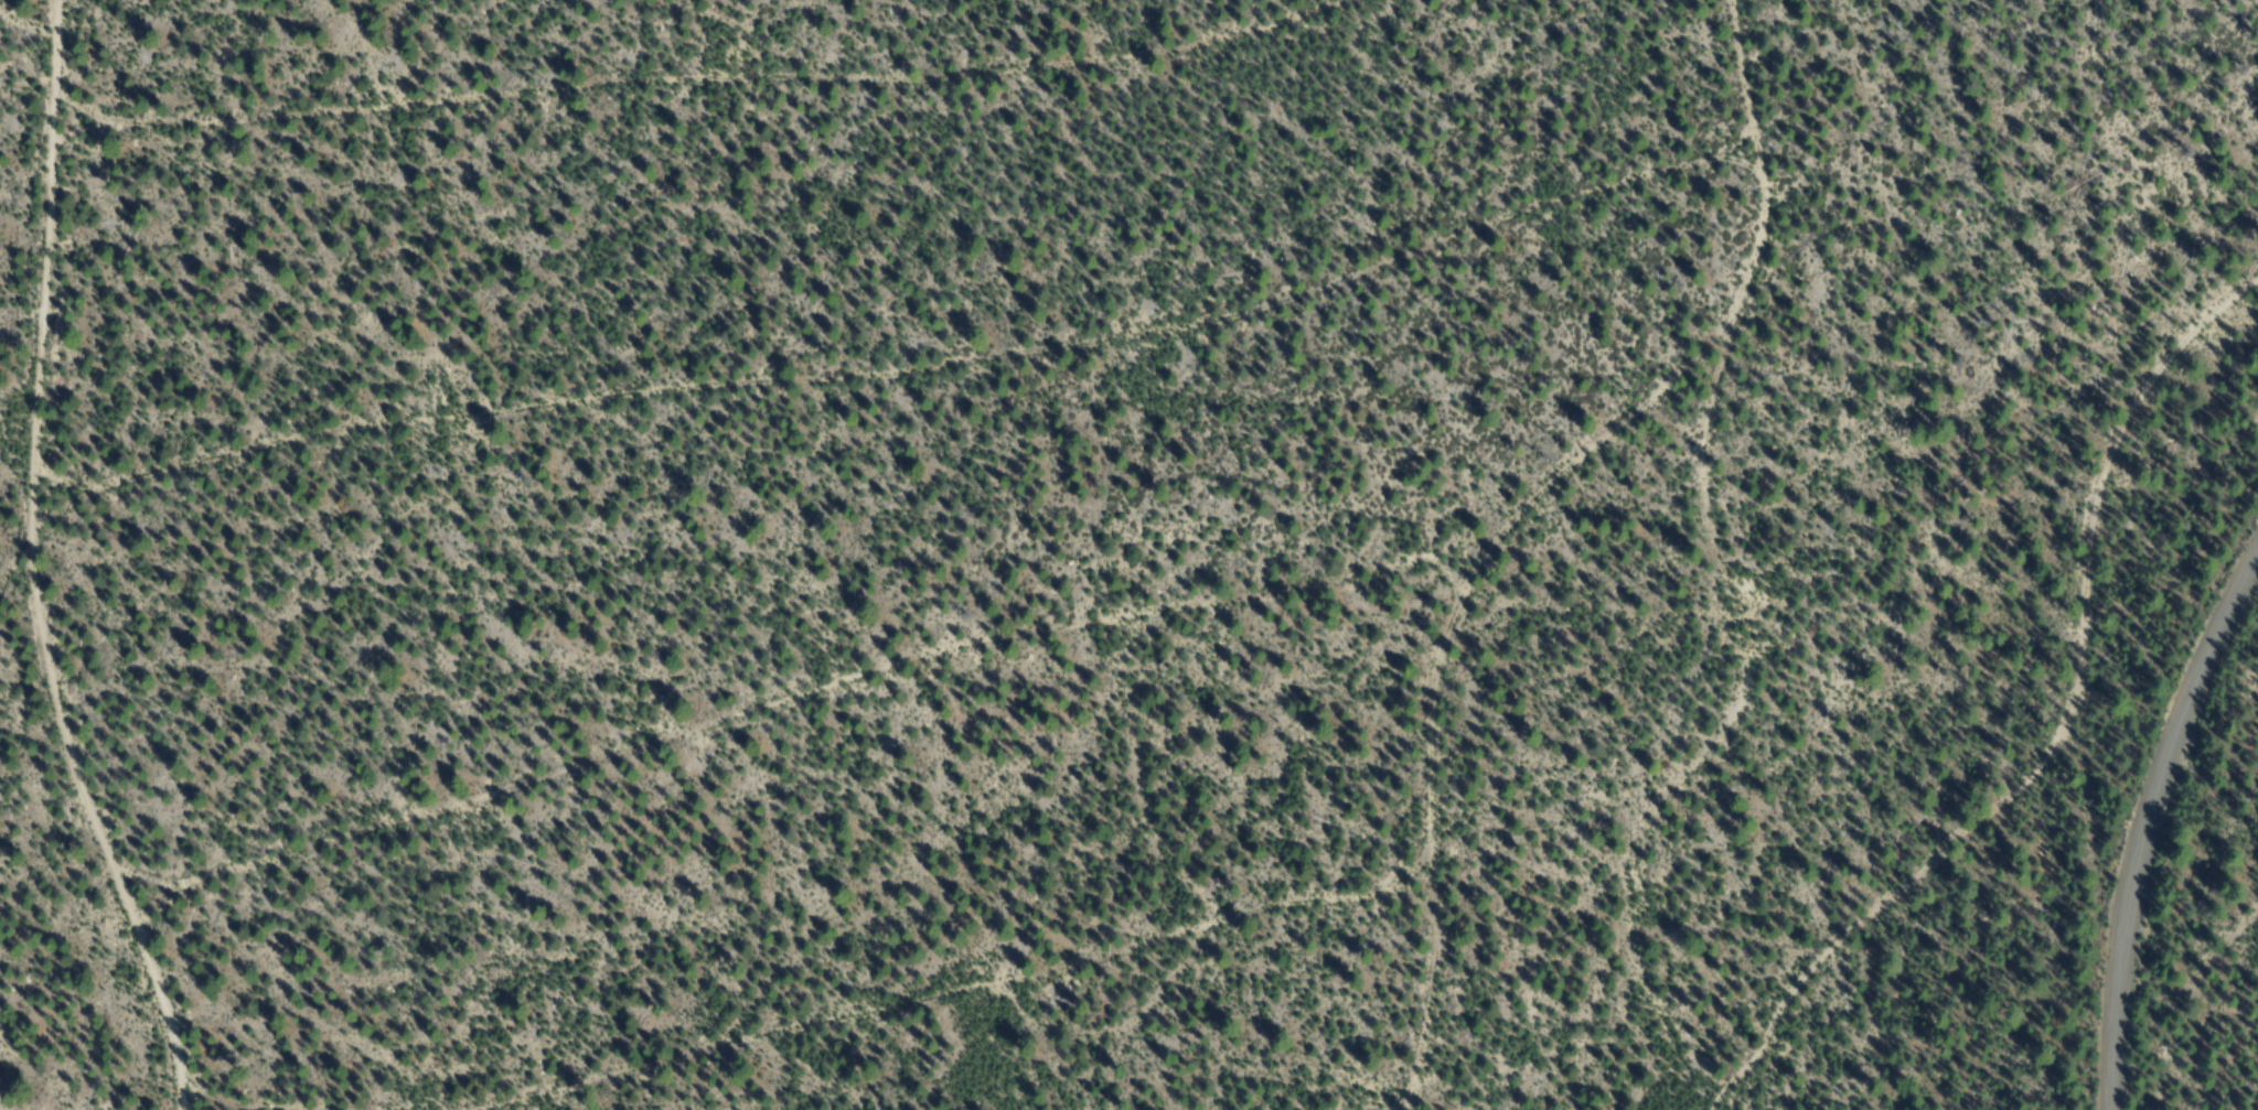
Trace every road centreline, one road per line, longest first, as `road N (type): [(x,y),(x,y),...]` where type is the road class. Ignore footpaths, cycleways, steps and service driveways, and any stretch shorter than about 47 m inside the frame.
road 1 (track): [(1795,131),(1668,147),(1519,243),(1309,293),(678,382),(157,493),(100,492)]
road 2 (track): [(165,876),(314,861),(1055,633),(1494,570)]
road 3 (track): [(1434,0),(1330,45),(1173,89),(725,73),(460,119),(132,143)]
road 4 (track): [(1766,0),(1797,107),(1768,378),(1798,553),(1790,665),(1678,787),(1644,879),(1649,970),(1712,1109)]
road 5 (track): [(135,0),(131,192),(86,632),(118,787),(228,994),(219,1109)]
road 6 (track): [(1749,1109),(1843,962),(2059,748),(2080,677),(2107,462),(2147,374),(2257,281)]
road 7 (track): [(1409,1109),(1421,989),(1428,666),(1494,570),(1602,470),(1770,344)]
road 8 (track): [(1421,912),(807,1053),(664,1109)]
road 9 (residential): [(2114,1109),(2115,1019),(2139,836),(2211,645),(2257,559)]

